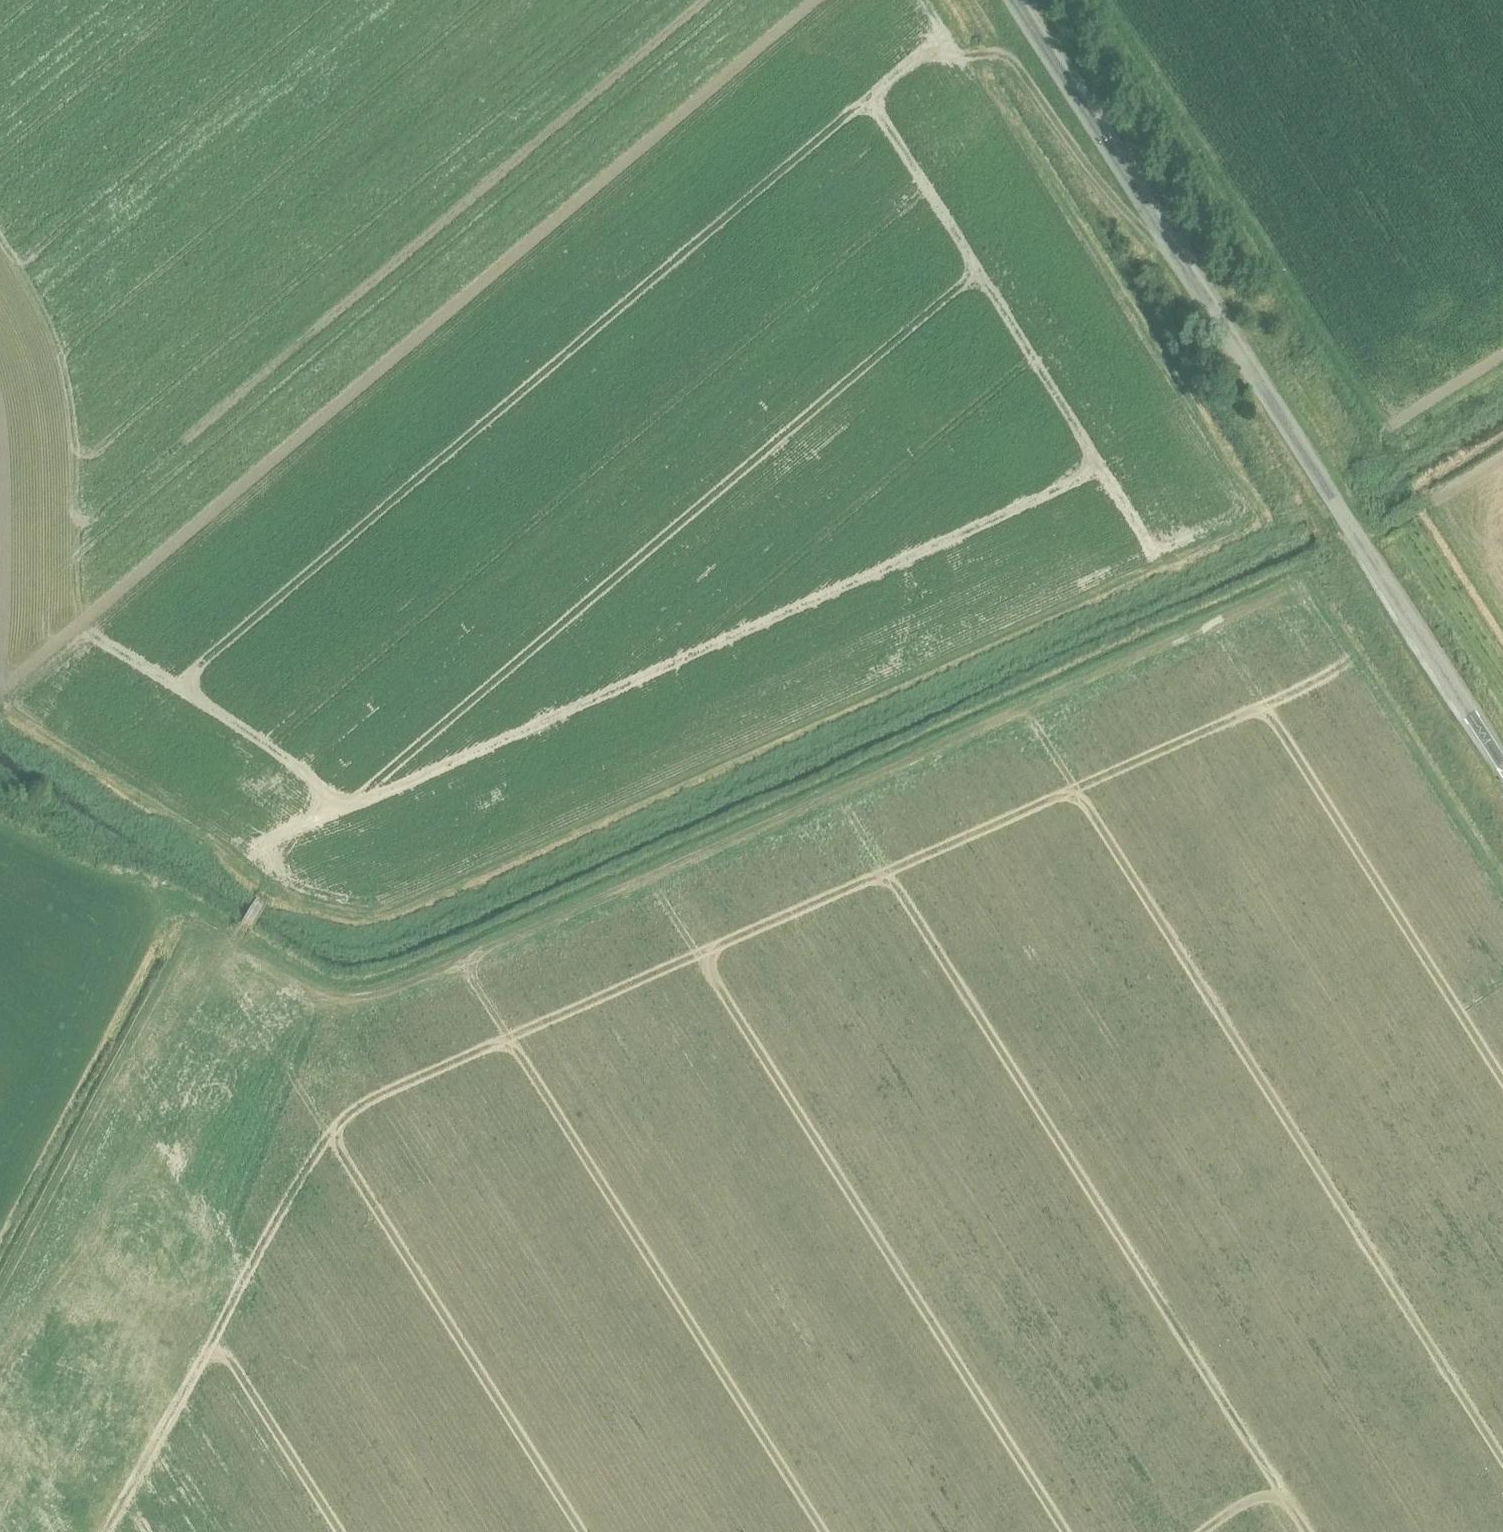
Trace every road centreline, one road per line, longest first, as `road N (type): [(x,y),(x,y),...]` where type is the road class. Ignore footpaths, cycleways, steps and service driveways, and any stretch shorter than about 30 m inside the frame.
road 1 (tertiary): [(1502,767),(1017,0)]
road 2 (track): [(969,0),(988,29),(981,58),(1017,69),(1143,233),(1180,258)]

